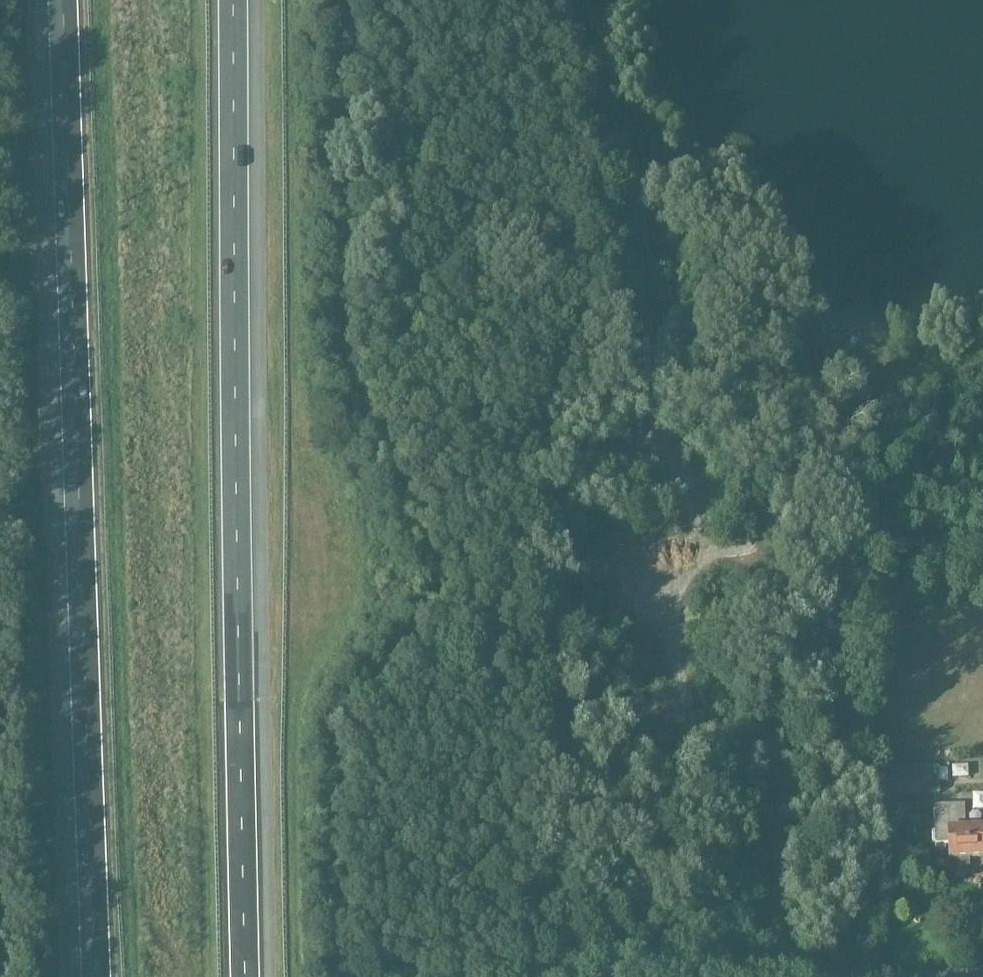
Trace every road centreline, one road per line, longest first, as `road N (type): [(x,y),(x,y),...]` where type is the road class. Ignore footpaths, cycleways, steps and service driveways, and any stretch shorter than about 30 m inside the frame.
road 1 (motorway): [(61,0),(95,976)]
road 2 (motorway): [(244,976),(231,0)]
road 3 (unclassified): [(803,976),(783,948),(776,755),(757,734),(678,718),(677,585),(686,561)]
road 4 (track): [(587,0),(600,91),(640,197),(648,459)]
road 5 (track): [(686,561),(745,559),(768,523),(797,440),(842,385),(864,374),(982,366)]
road 6 (track): [(750,552),(982,552)]

